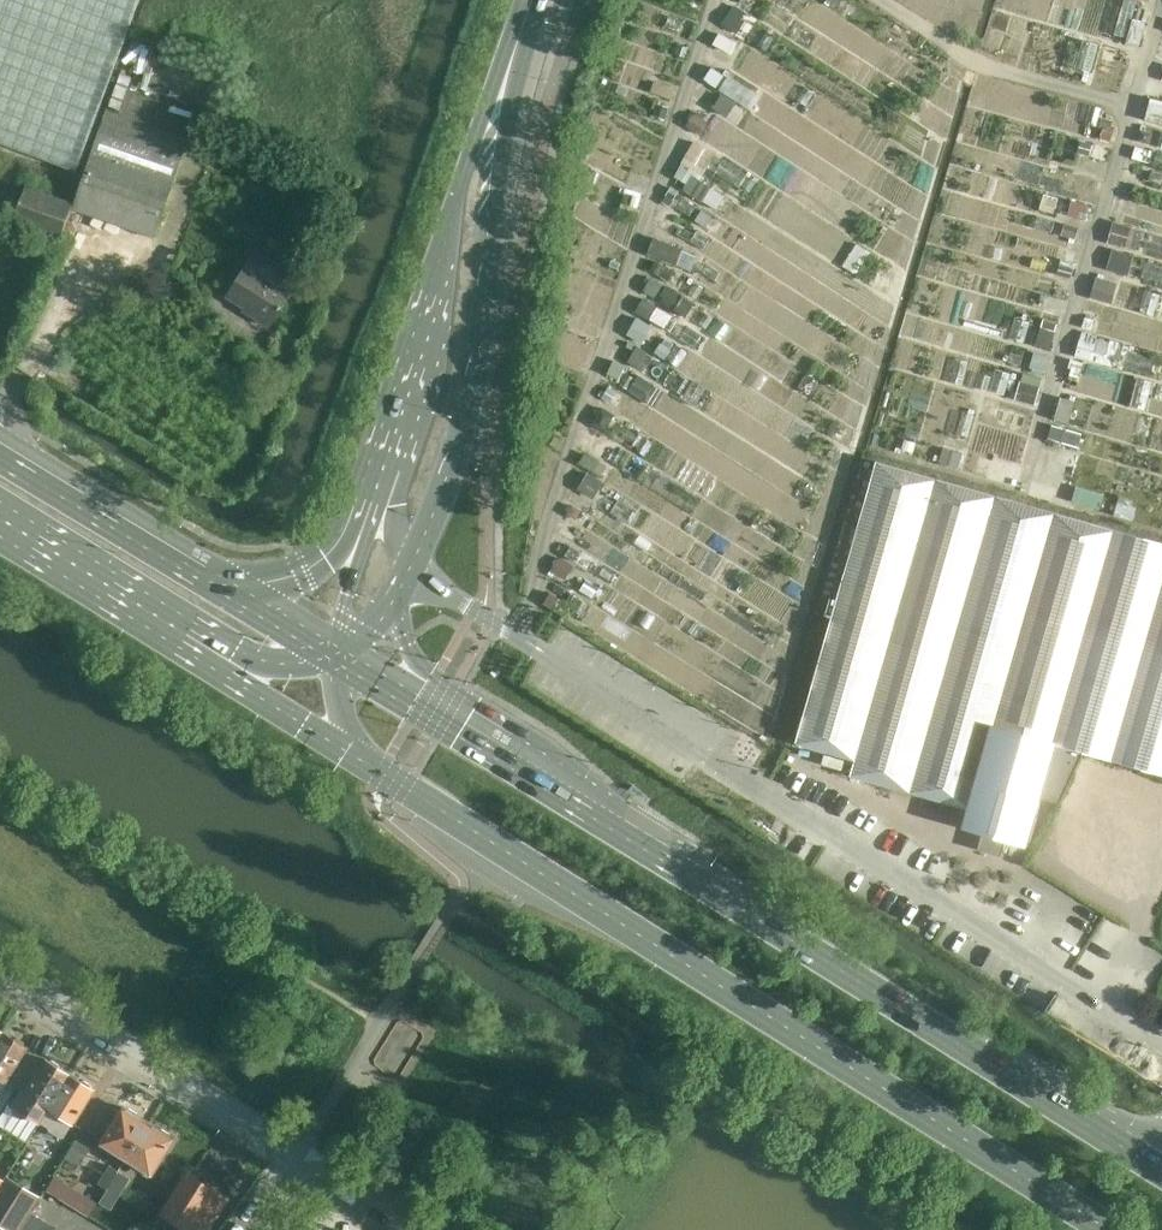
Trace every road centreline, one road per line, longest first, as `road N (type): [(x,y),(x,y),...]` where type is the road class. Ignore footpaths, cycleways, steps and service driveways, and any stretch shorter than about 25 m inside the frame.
road 1 (secondary): [(1131,1153),(628,819),(340,662)]
road 2 (secondary): [(346,755),(1099,1229)]
road 3 (unclassified): [(411,569),(1161,1041)]
road 4 (track): [(516,635),(715,0)]
road 5 (track): [(1021,482),(1161,0)]
road 6 (tertiary): [(411,569),(451,469),(483,330),(499,93)]
road 7 (tertiary): [(499,93),(376,462)]
road 8 (residential): [(300,1153),(0,965)]
road 9 (track): [(1132,104),(985,65),(884,0)]
road 10 (secondary): [(209,577),(0,449)]
road 11 (secondary): [(0,535),(195,655)]
road 12 (tertiary): [(376,462),(325,555),(285,577),(209,577)]
road 13 (tertiary): [(376,462),(340,662)]
road 14 (secondary): [(195,655),(346,755)]
road 15 (secondary): [(340,662),(209,577)]
road 16 (tertiary): [(195,655),(238,649),(270,665),(340,662)]
road 17 (residential): [(424,1229),(300,1153)]

